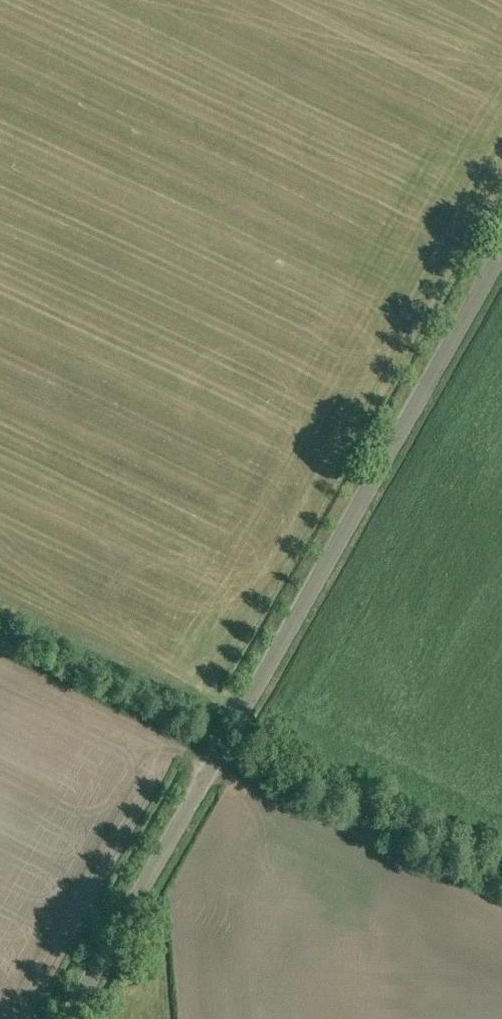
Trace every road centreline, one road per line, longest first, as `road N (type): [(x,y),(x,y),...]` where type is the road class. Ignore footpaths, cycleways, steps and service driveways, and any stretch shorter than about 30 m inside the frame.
road 1 (unclassified): [(63,1018),(501,245)]

